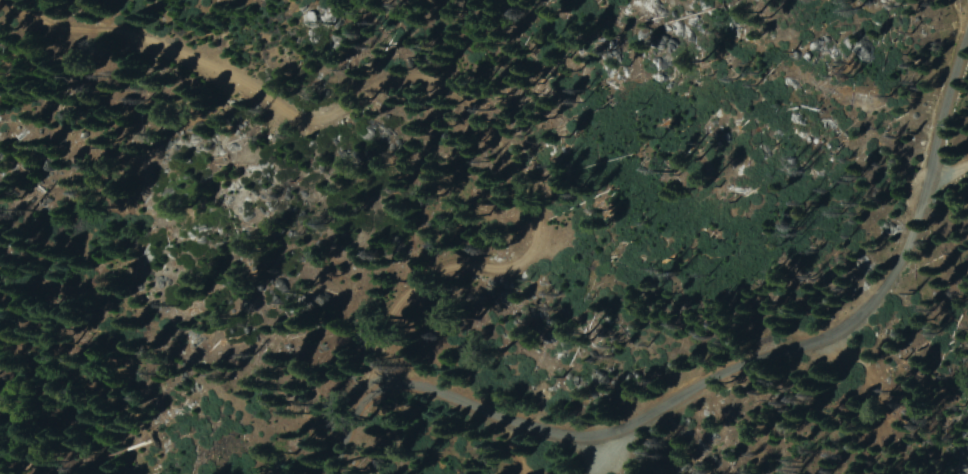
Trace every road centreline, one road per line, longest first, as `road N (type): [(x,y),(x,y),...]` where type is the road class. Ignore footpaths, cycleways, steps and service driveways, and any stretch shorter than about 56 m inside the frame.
road 1 (residential): [(341,473),(358,401),(370,384),(400,381),(553,435),(587,438),(639,424),(789,345),(872,312),(915,223),(967,32)]
road 2 (track): [(0,8),(62,32),(160,43),(297,120),(324,118),(411,75),(460,91),(532,197),(531,242),(524,258),(507,266),(441,266),(422,278),(383,334),(370,384)]

